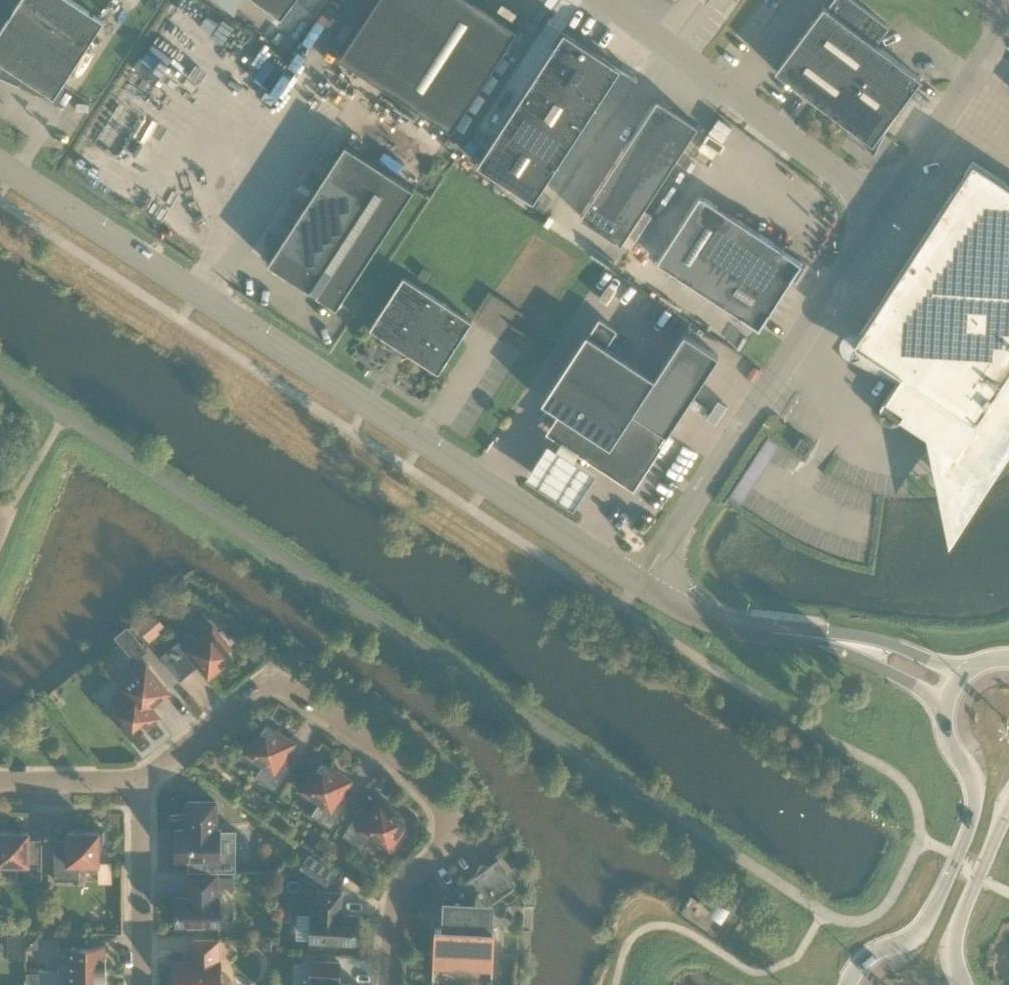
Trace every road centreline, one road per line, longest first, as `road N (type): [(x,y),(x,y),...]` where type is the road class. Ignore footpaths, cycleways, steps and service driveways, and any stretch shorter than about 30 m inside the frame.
road 1 (tertiary): [(0,164),(640,583)]
road 2 (residential): [(393,984),(398,902),(461,834),(435,790),(273,676),(143,787)]
road 3 (unclassified): [(640,583),(886,209)]
road 4 (unclassified): [(886,209),(606,0)]
road 5 (secondary): [(947,701),(946,732),(975,785),(974,816),(924,928),(866,956),(849,984)]
road 6 (unclassified): [(886,209),(1008,23)]
road 7 (residential): [(144,984),(143,787)]
road 8 (tertiary): [(963,672),(859,636),(776,632)]
road 9 (secondary): [(965,984),(954,937),(1008,805)]
road 10 (tertiary): [(776,632),(870,663),(947,701)]
road 11 (tertiary): [(776,632),(715,619),(640,583)]
road 12 (residential): [(143,787),(0,785)]

